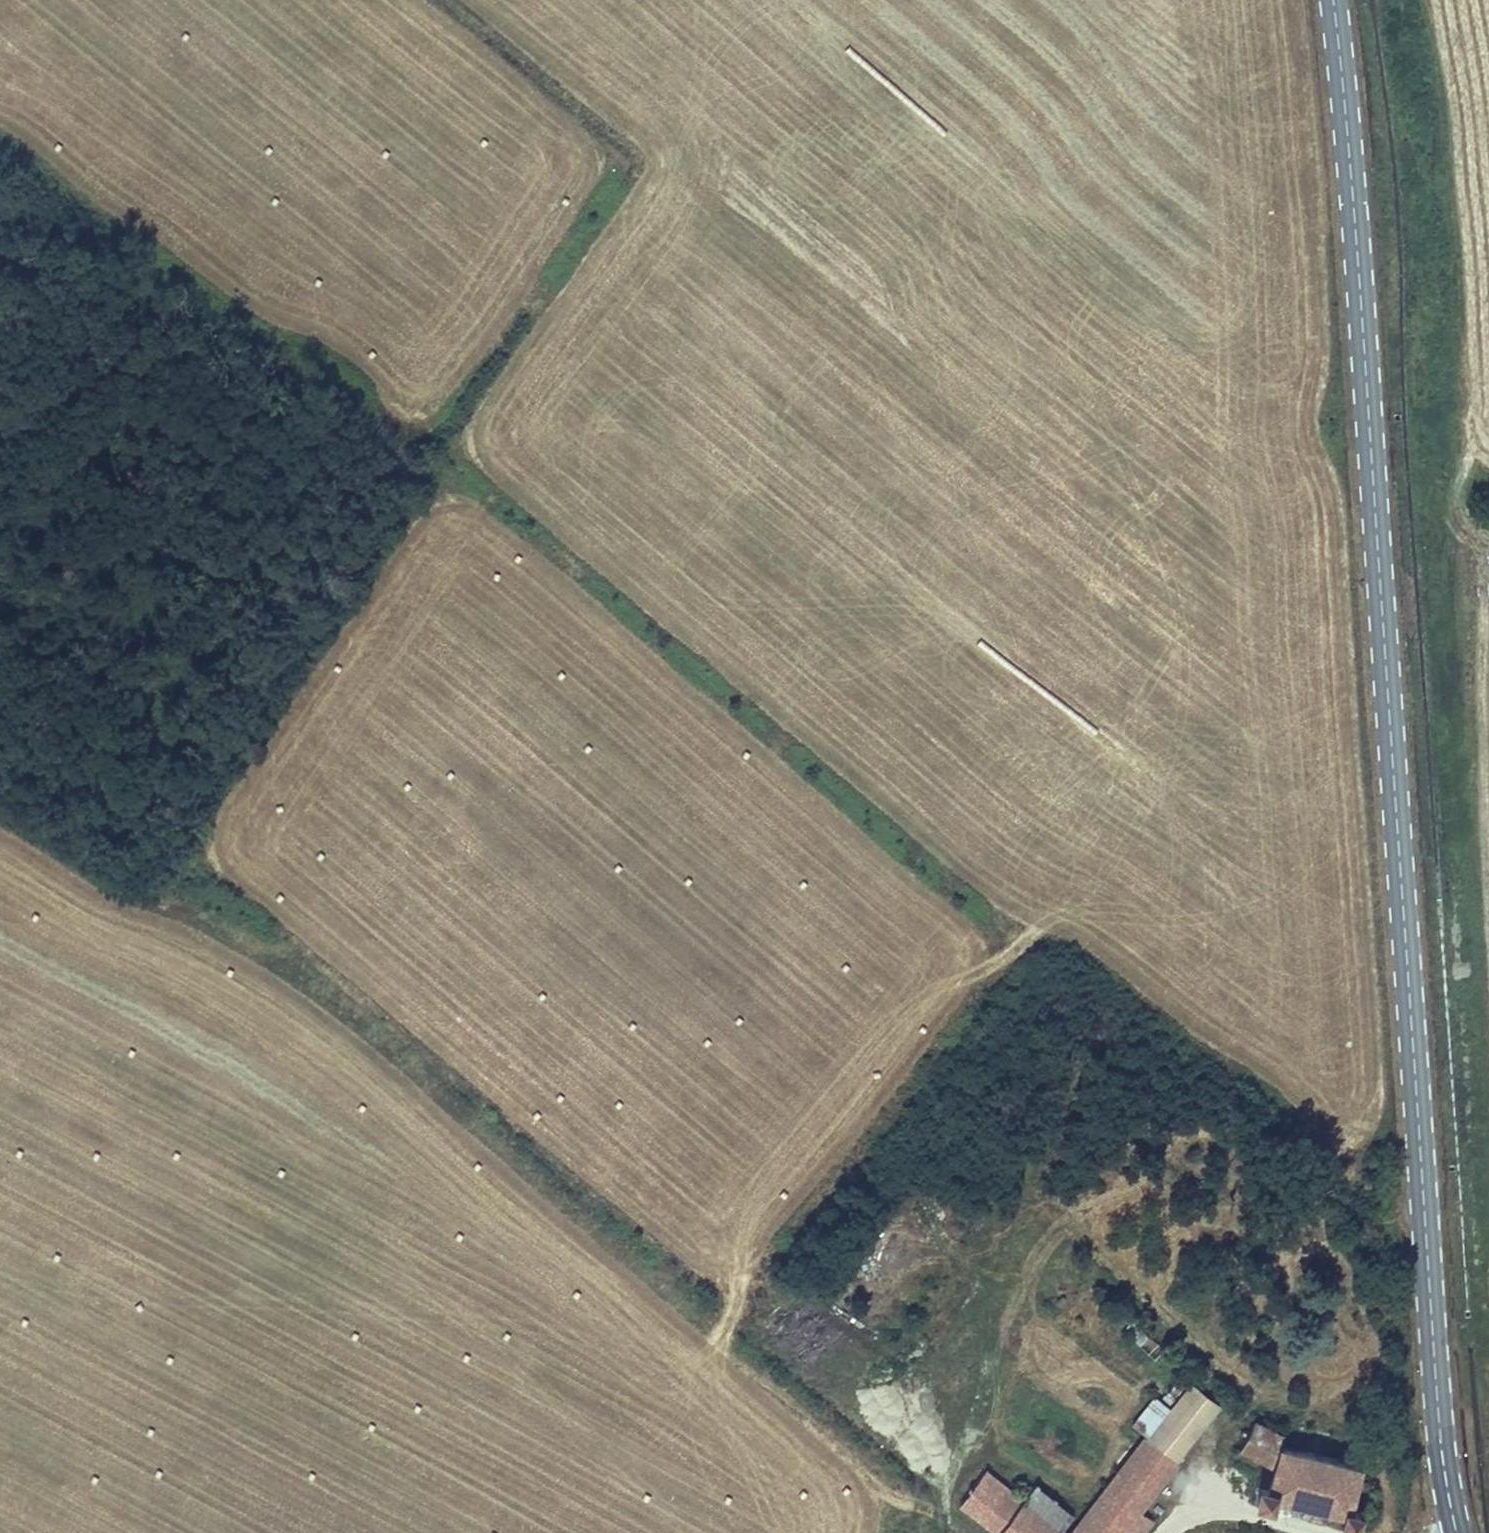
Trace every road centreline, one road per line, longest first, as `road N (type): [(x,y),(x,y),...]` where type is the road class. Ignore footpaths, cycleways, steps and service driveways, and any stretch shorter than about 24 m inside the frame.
road 1 (secondary): [(1333,0),(1437,1413),(1456,1532)]

